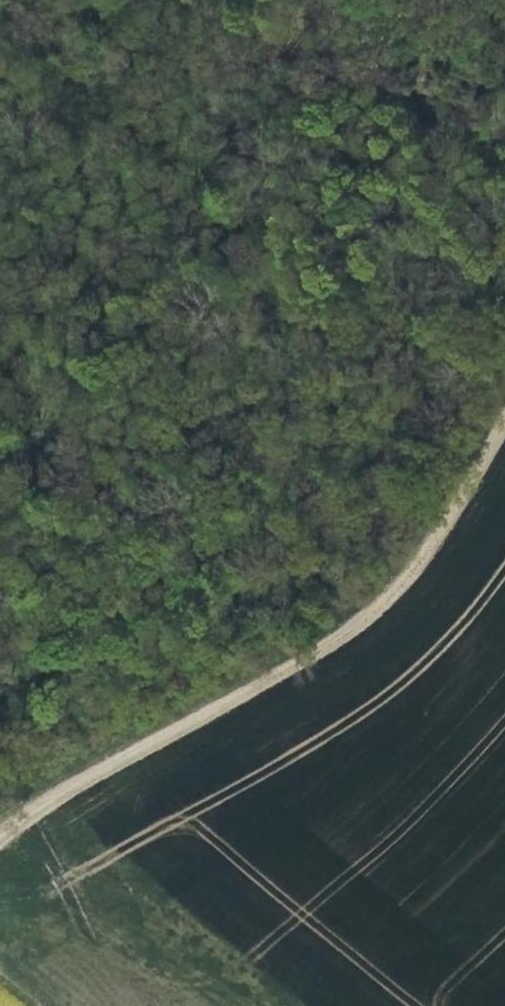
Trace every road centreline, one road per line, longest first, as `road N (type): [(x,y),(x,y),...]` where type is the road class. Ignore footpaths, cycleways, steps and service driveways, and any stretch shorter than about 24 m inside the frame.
road 1 (track): [(0,816),(322,633),(403,562),(504,366)]

